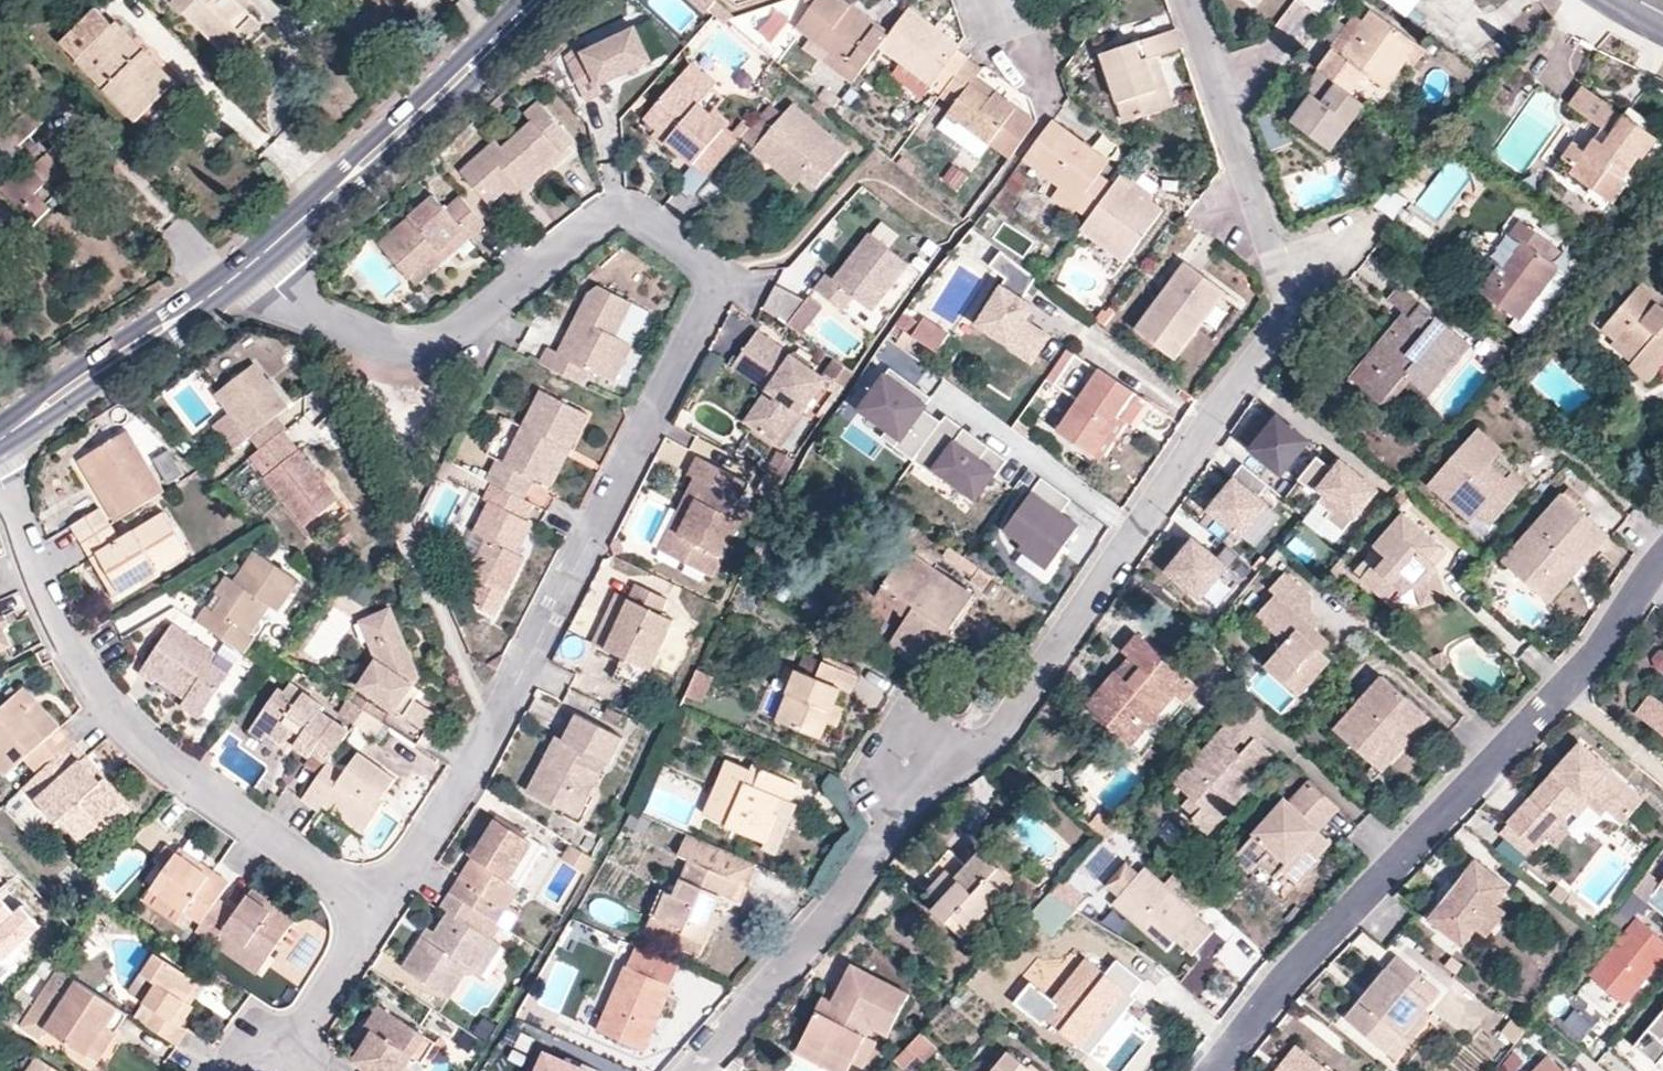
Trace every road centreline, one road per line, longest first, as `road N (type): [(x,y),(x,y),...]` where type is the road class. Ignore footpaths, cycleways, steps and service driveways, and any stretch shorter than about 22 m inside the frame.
road 1 (residential): [(378,909),(471,766),(554,612),(687,356),(710,279),(633,215),(612,216),(473,326),(417,350),(317,322),(261,254)]
road 2 (residential): [(1296,302),(988,739),(913,766),(851,883),(687,1070)]
road 3 (residential): [(1214,1070),(1291,973),(1539,713),(1662,564)]
road 4 (residential): [(378,909),(125,739),(65,640),(0,480)]
road 5 (tertiary): [(261,254),(530,0)]
road 6 (residential): [(1296,302),(1271,255),(1189,0)]
road 7 (tertiary): [(0,437),(261,254)]
road 8 (residential): [(278,1059),(378,909)]

